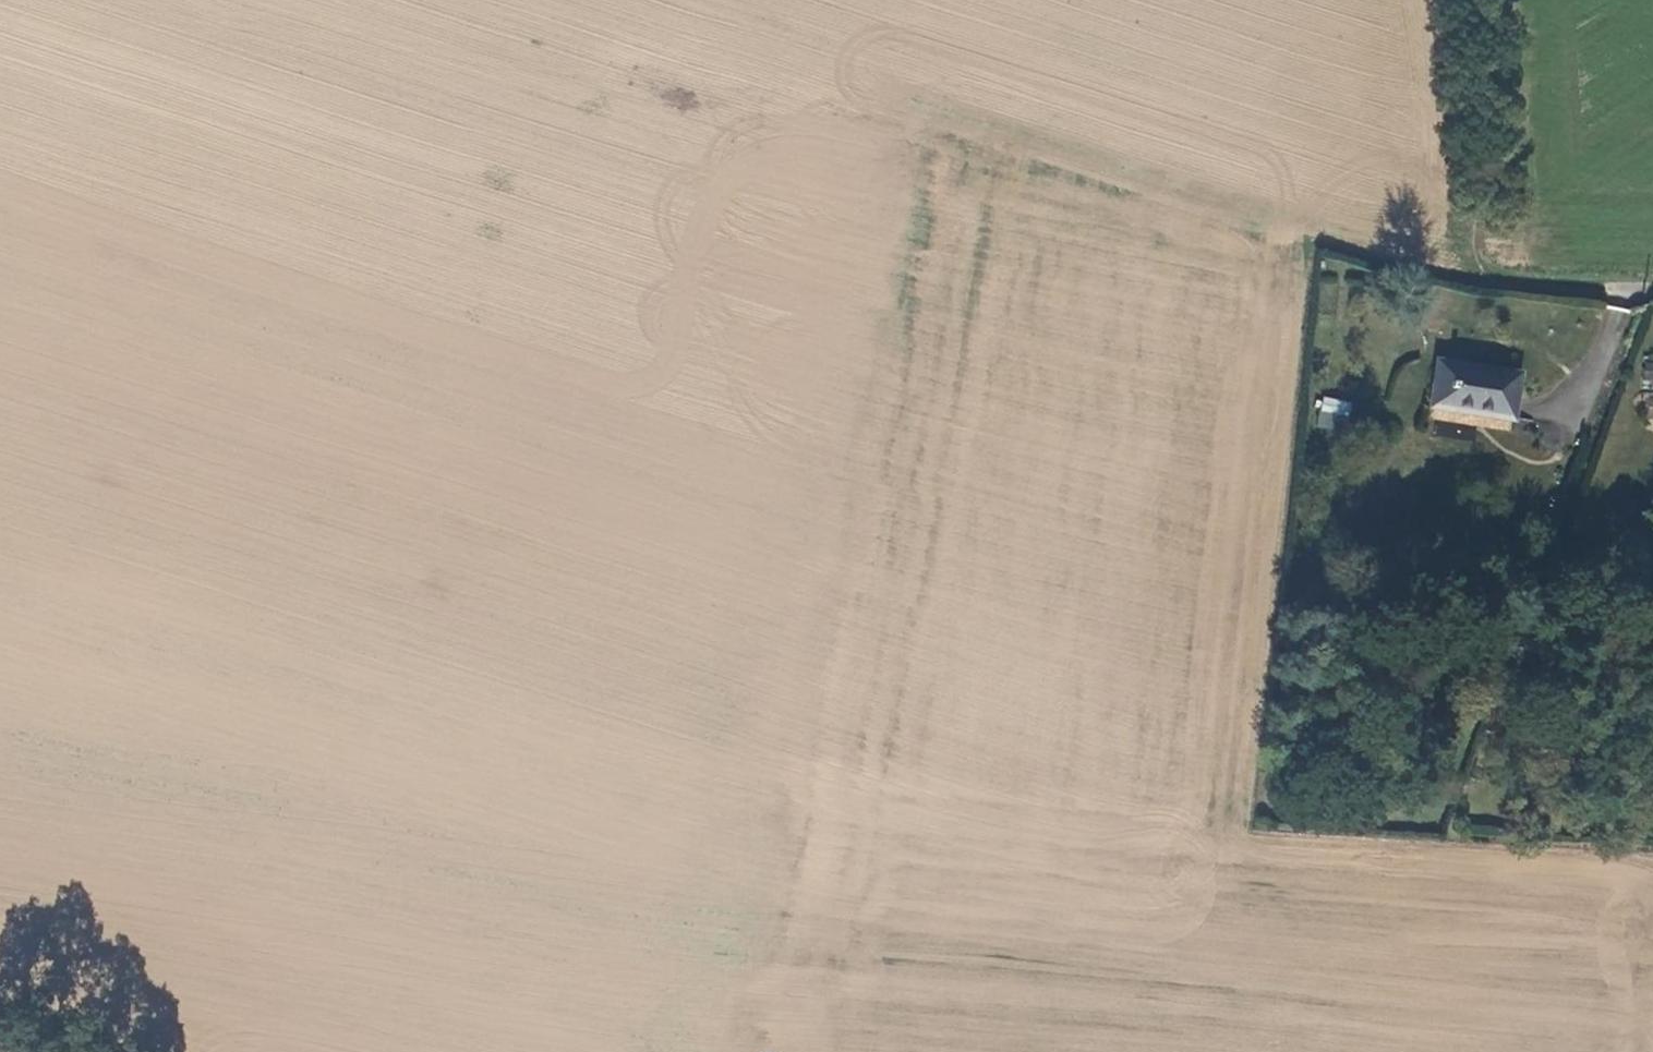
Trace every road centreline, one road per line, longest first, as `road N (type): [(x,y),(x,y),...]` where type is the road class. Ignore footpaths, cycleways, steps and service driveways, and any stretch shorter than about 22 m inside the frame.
road 1 (track): [(1496,278),(1652,288)]

